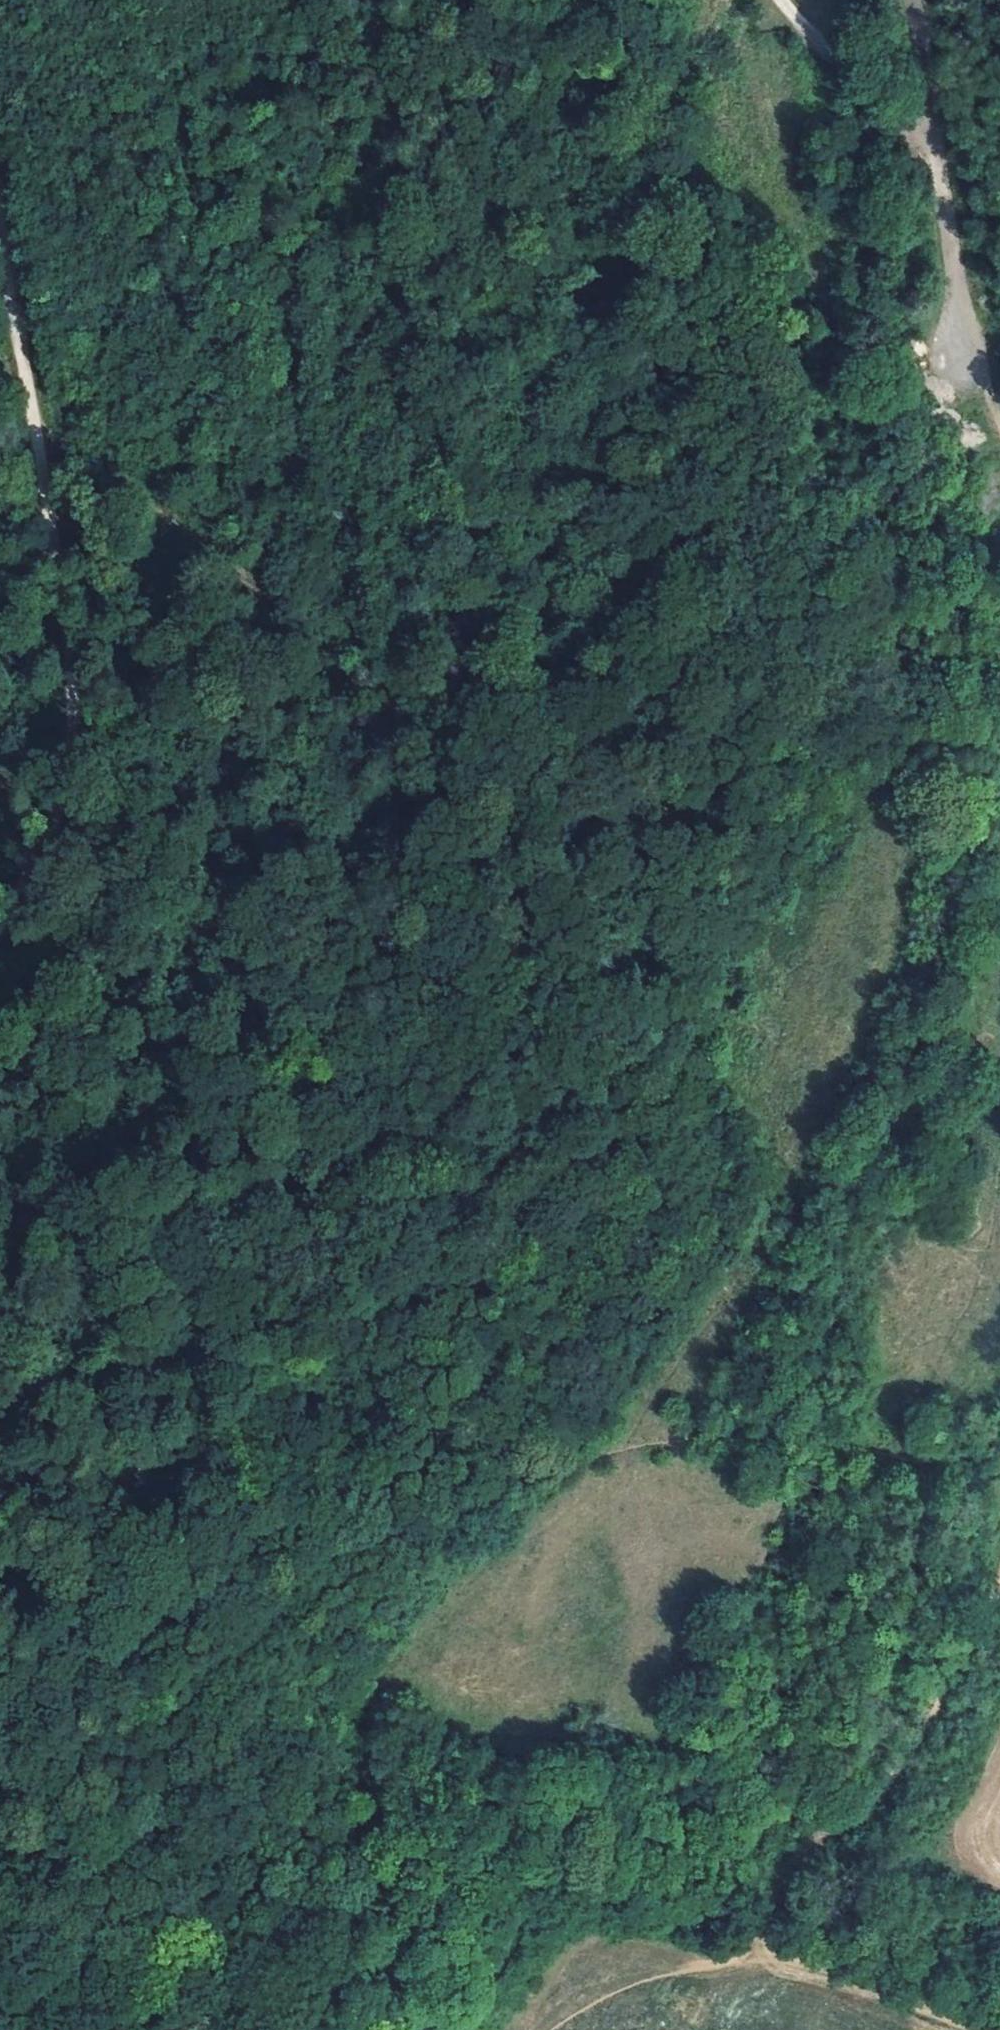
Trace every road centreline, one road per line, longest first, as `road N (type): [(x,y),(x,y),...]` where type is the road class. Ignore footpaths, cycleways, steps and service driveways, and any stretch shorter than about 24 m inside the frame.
road 1 (track): [(0,226),(86,764),(0,906)]
road 2 (track): [(754,1941),(798,1860),(858,1816),(897,1768),(999,1579)]
road 3 (track): [(999,430),(979,377),(936,165),(883,60)]
road 4 (track): [(995,2029),(754,1941)]
road 5 (unclassified): [(777,0),(818,48),(844,65),(864,65),(910,40),(912,0)]

